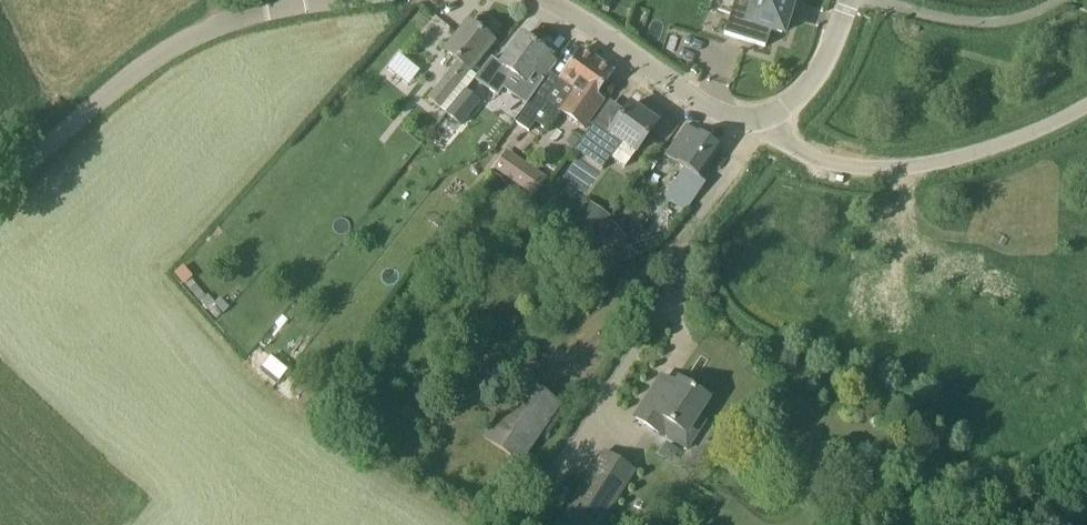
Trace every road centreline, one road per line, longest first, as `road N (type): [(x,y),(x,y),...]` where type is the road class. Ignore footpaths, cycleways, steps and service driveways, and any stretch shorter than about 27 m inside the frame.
road 1 (residential): [(0,188),(136,71),(207,29),(329,0)]
road 2 (residential): [(769,115),(794,147),(829,162),(898,170),(954,164),(1086,107)]
road 3 (residential): [(548,0),(716,112),(769,115)]
road 4 (residential): [(769,115),(796,100),(823,66),(849,0)]

